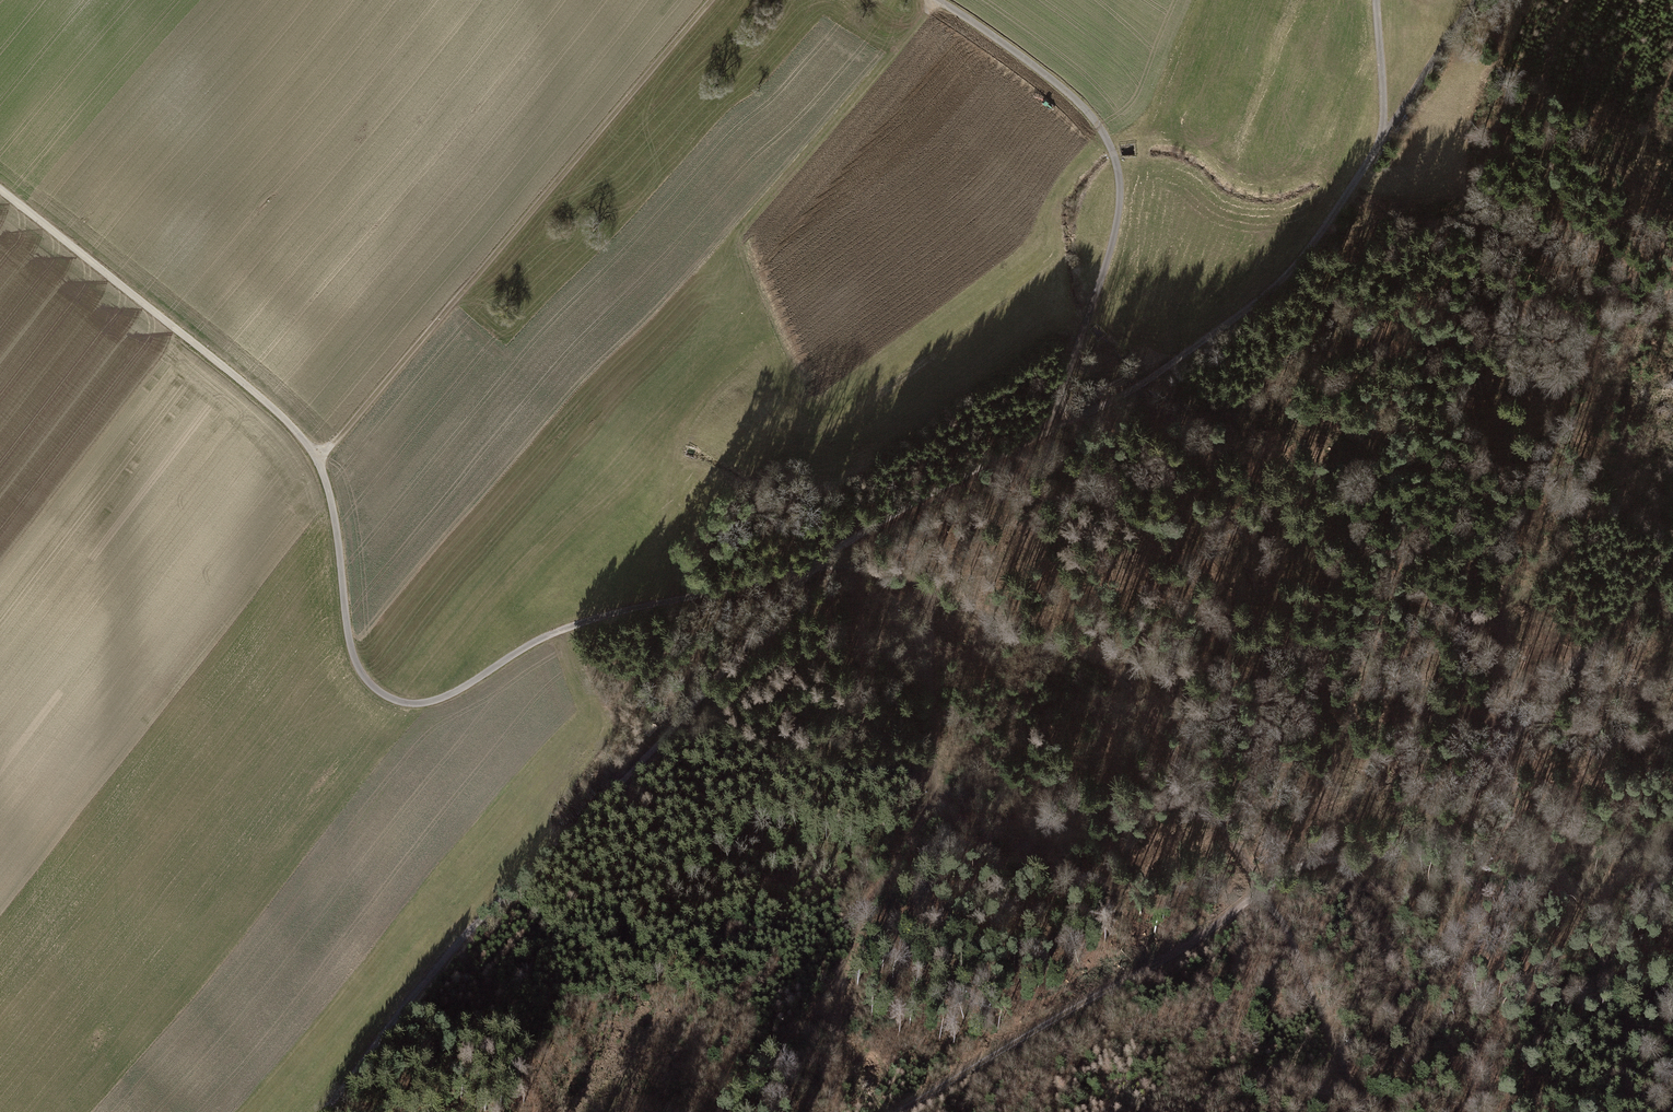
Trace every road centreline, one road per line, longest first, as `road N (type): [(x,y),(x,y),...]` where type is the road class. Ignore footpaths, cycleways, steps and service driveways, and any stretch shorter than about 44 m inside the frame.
road 1 (track): [(803,580),(683,593),(622,610),(538,640),(432,702),(411,705),(384,696),(353,655),(337,523),(319,459),(296,430),(0,190)]
road 2 (unclassified): [(324,1111),(423,985),(634,771),(803,580),(906,503),(1053,425)]
road 3 (track): [(319,459),(711,0)]
road 4 (track): [(719,1111),(835,987),(865,911),(931,810),(939,768),(923,583)]
road 5 (track): [(817,569),(862,567),(923,583),(1122,679),(1263,888)]
road 6 (track): [(1263,888),(1326,858),(1402,852),(1435,833),(1672,546)]
road 7 (residential): [(938,0),(1069,94),(1096,119),(1112,149),(1120,209),(1108,266),(1053,425)]
road 8 (unclassified): [(1053,425),(1172,362),(1297,262),(1386,137)]
road 9 (track): [(1263,888),(1198,941),(1100,990),(902,1111)]
road 10 (track): [(1365,1111),(1323,1036),(1263,888)]
road 11 (unclassified): [(1386,137),(1447,40),(1485,0)]
road 12 (unclassified): [(1377,0),(1386,137)]

